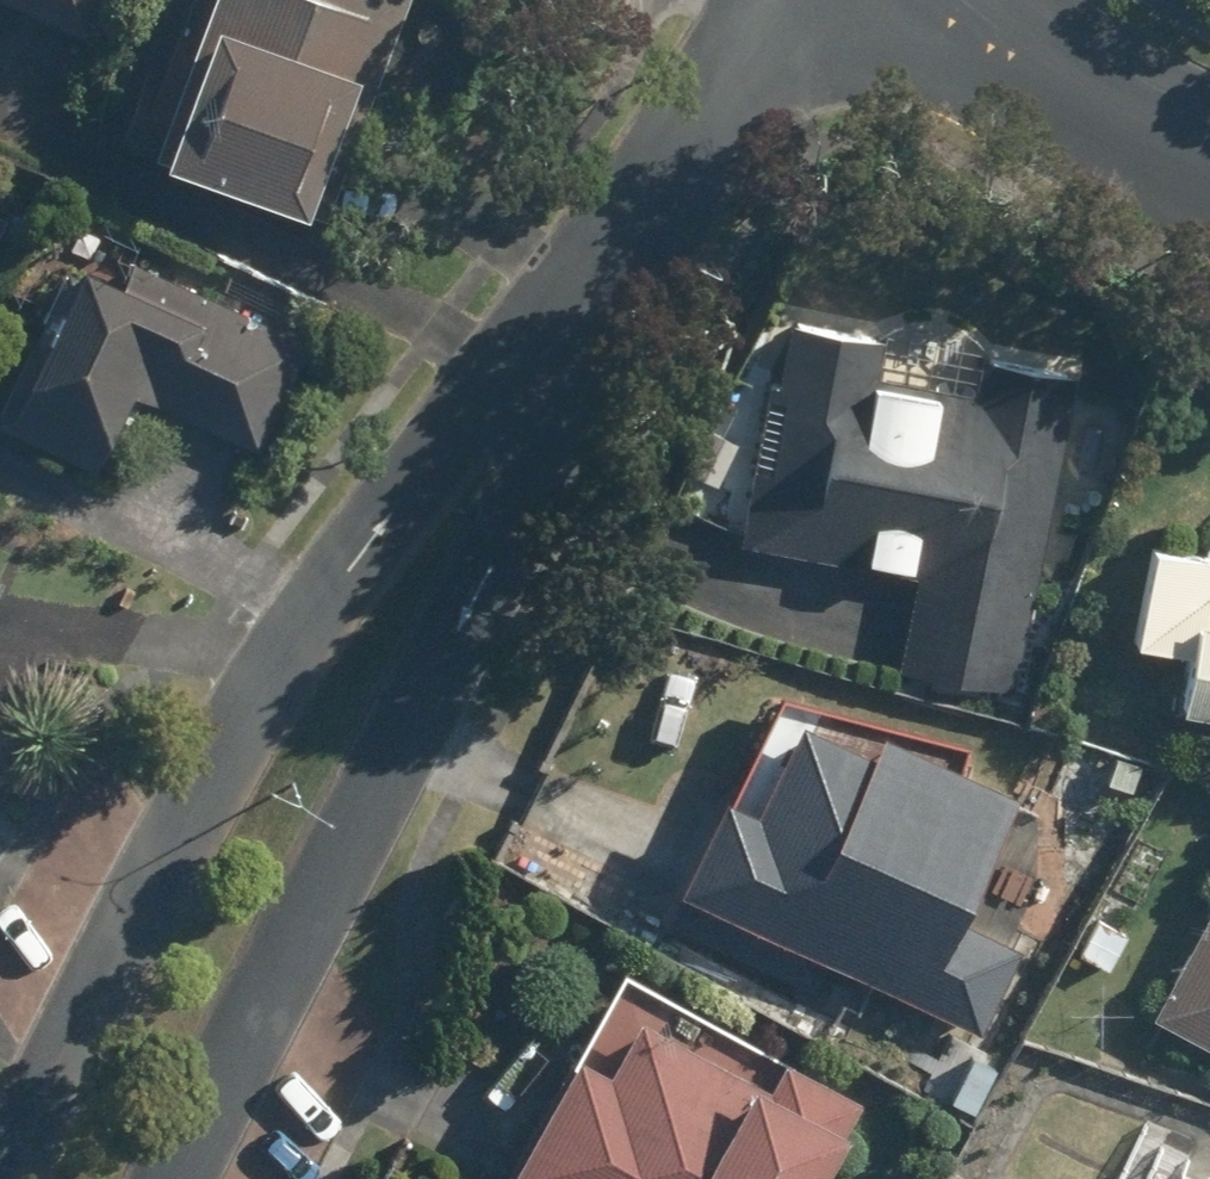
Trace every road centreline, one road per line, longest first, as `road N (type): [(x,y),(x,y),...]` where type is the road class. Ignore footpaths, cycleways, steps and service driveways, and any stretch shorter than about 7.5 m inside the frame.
road 1 (residential): [(16,1178),(224,751),(325,600),(428,470),(577,324)]
road 2 (residential): [(577,324),(457,623),(186,1178)]
road 3 (residential): [(791,0),(577,324)]
road 4 (residential): [(1209,130),(1011,23),(986,0)]

